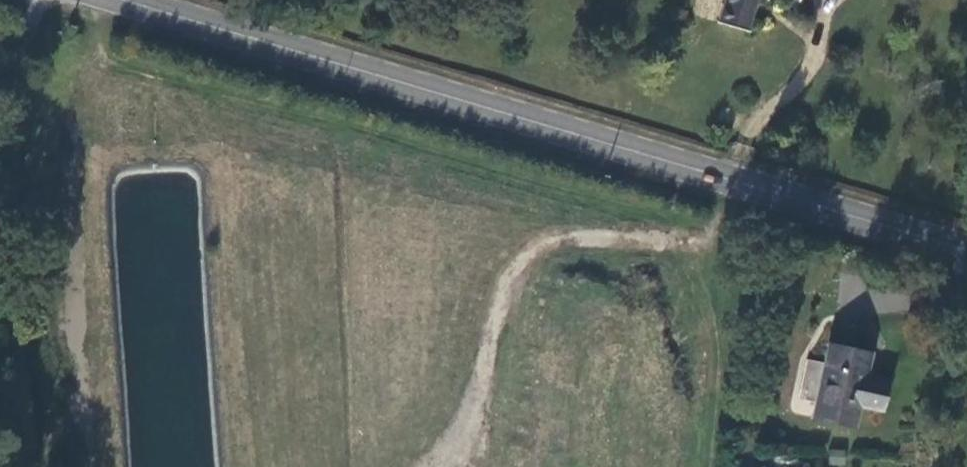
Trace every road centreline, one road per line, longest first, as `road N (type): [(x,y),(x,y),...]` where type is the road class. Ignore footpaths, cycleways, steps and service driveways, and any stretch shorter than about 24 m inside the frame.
road 1 (secondary): [(116,0),(966,250)]
road 2 (track): [(53,0),(23,140),(21,268),(45,466)]

